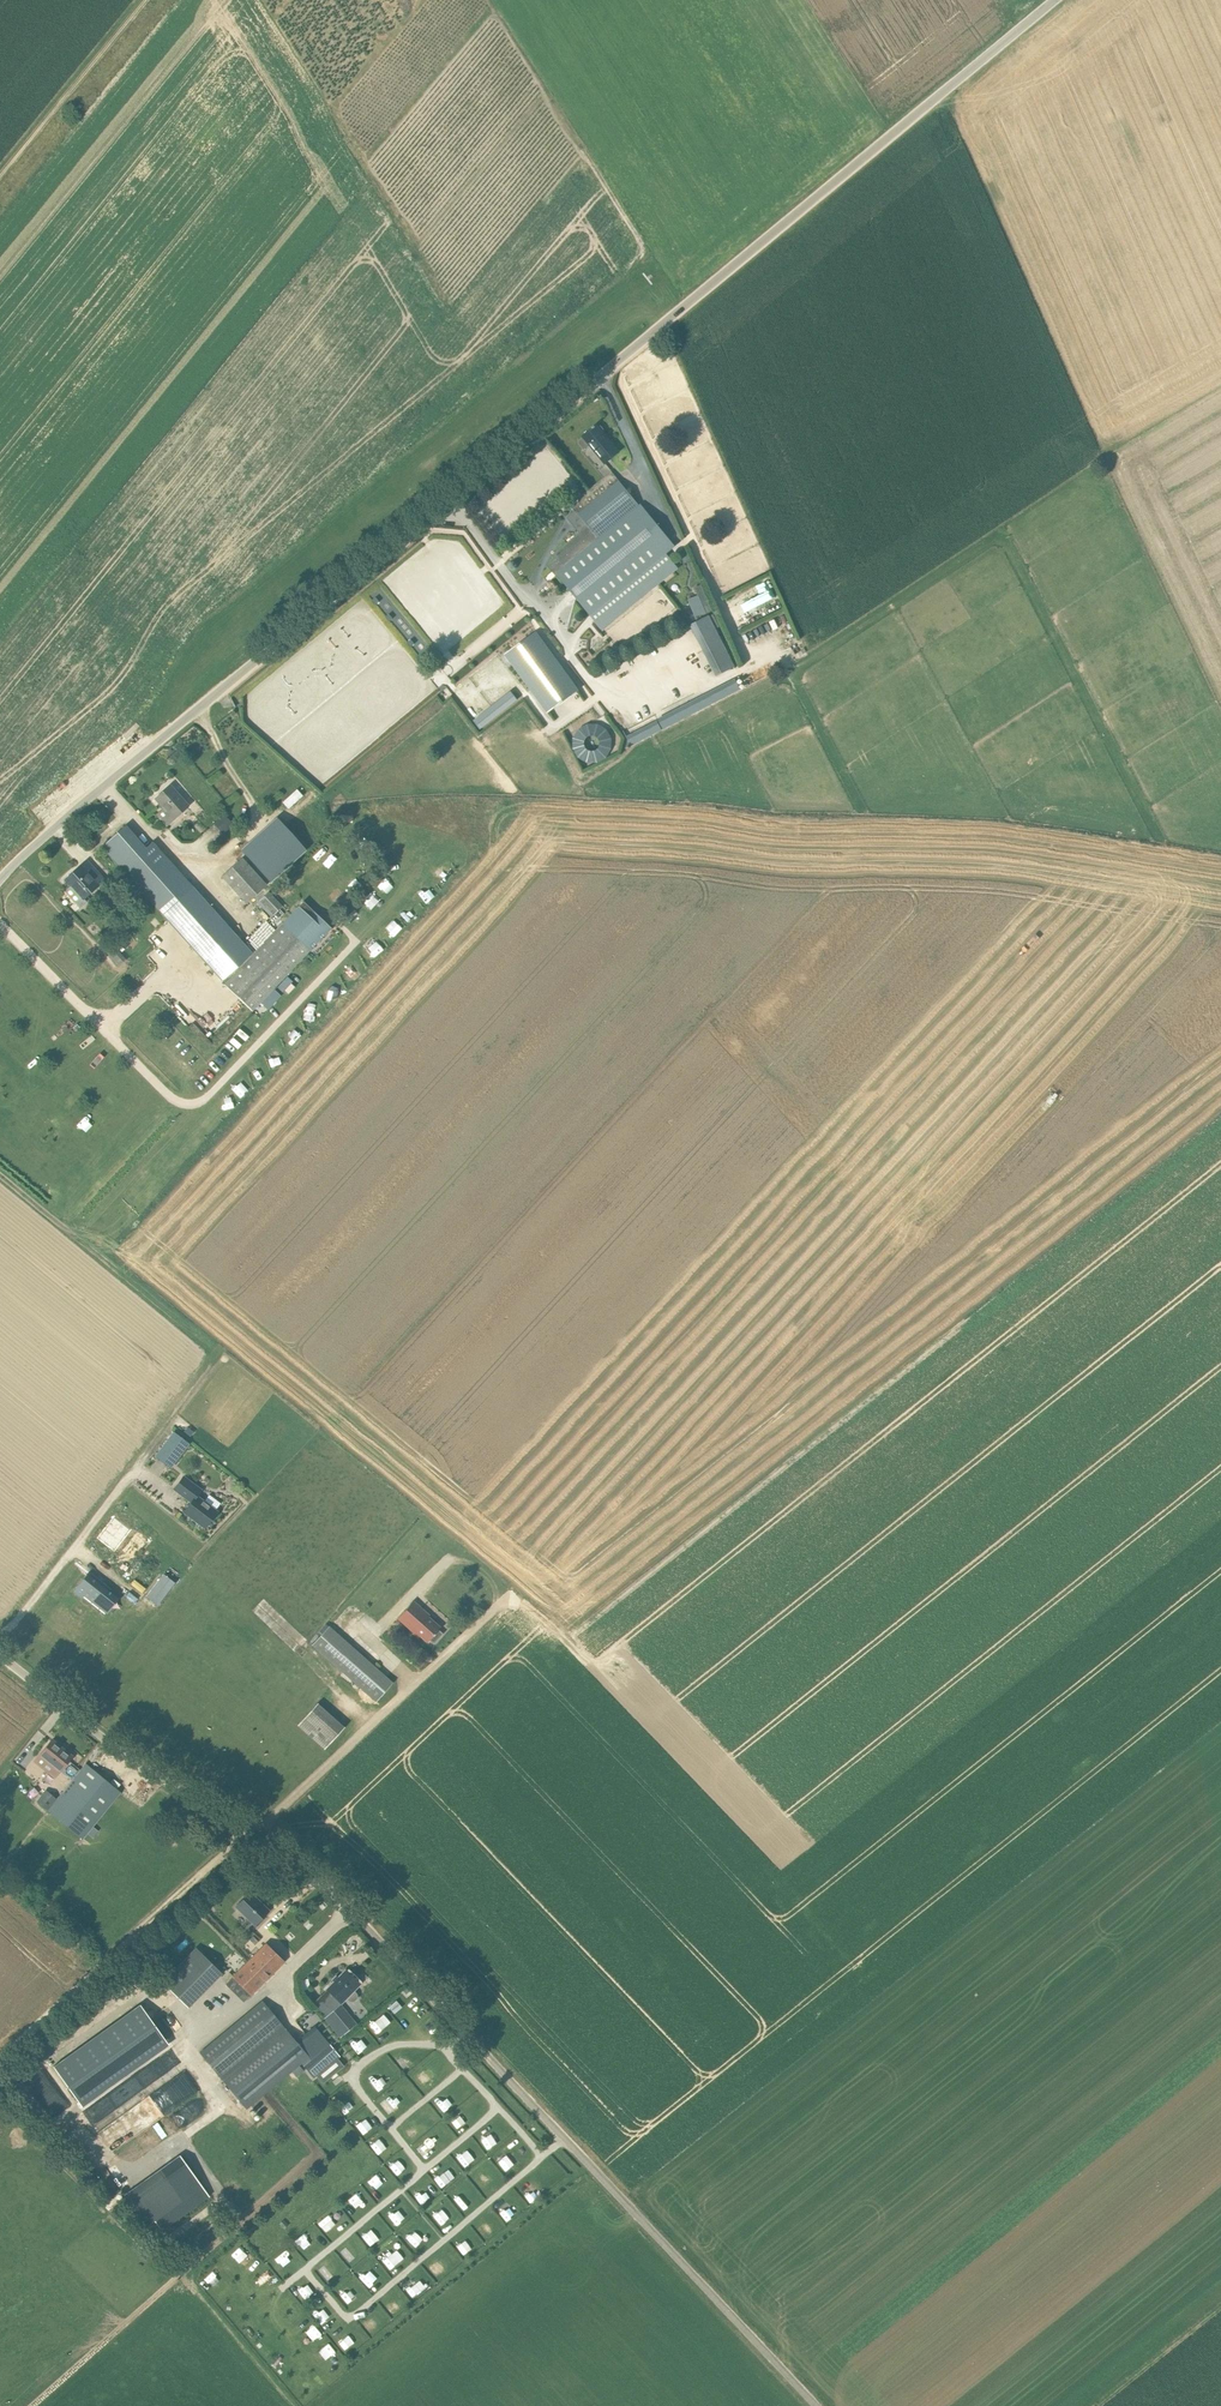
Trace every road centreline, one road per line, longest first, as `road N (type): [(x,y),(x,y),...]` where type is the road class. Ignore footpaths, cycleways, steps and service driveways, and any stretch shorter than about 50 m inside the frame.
road 1 (unclassified): [(0,881),(1055,0)]
road 2 (unclassified): [(818,2405),(306,1872),(161,1779),(0,1657)]
road 3 (track): [(0,2057),(245,1828)]
road 4 (track): [(32,2405),(240,2220)]
road 5 (track): [(149,0),(0,184)]
road 6 (track): [(198,710),(261,817)]

